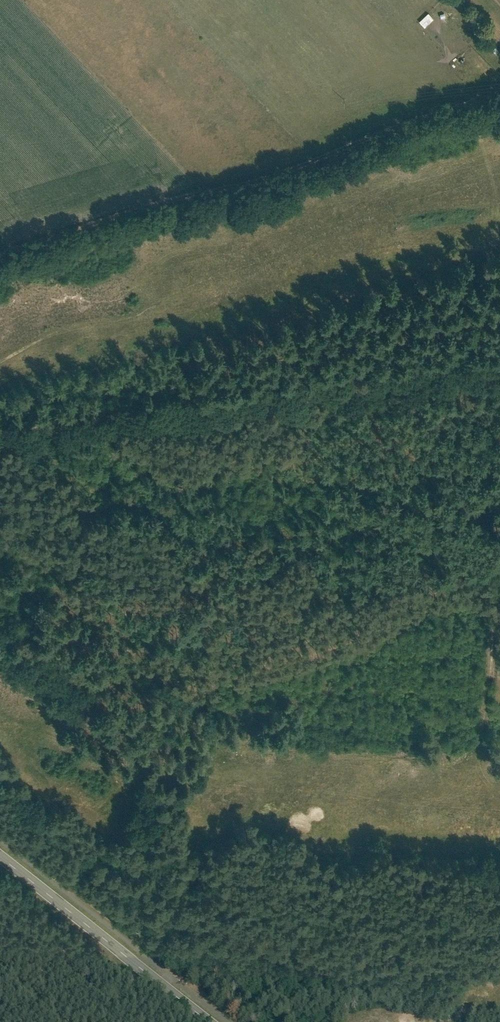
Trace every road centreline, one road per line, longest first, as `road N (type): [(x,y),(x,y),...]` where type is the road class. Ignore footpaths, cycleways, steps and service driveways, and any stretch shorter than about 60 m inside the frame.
road 1 (track): [(499,92),(291,166),(0,249)]
road 2 (tertiary): [(0,855),(211,1021)]

